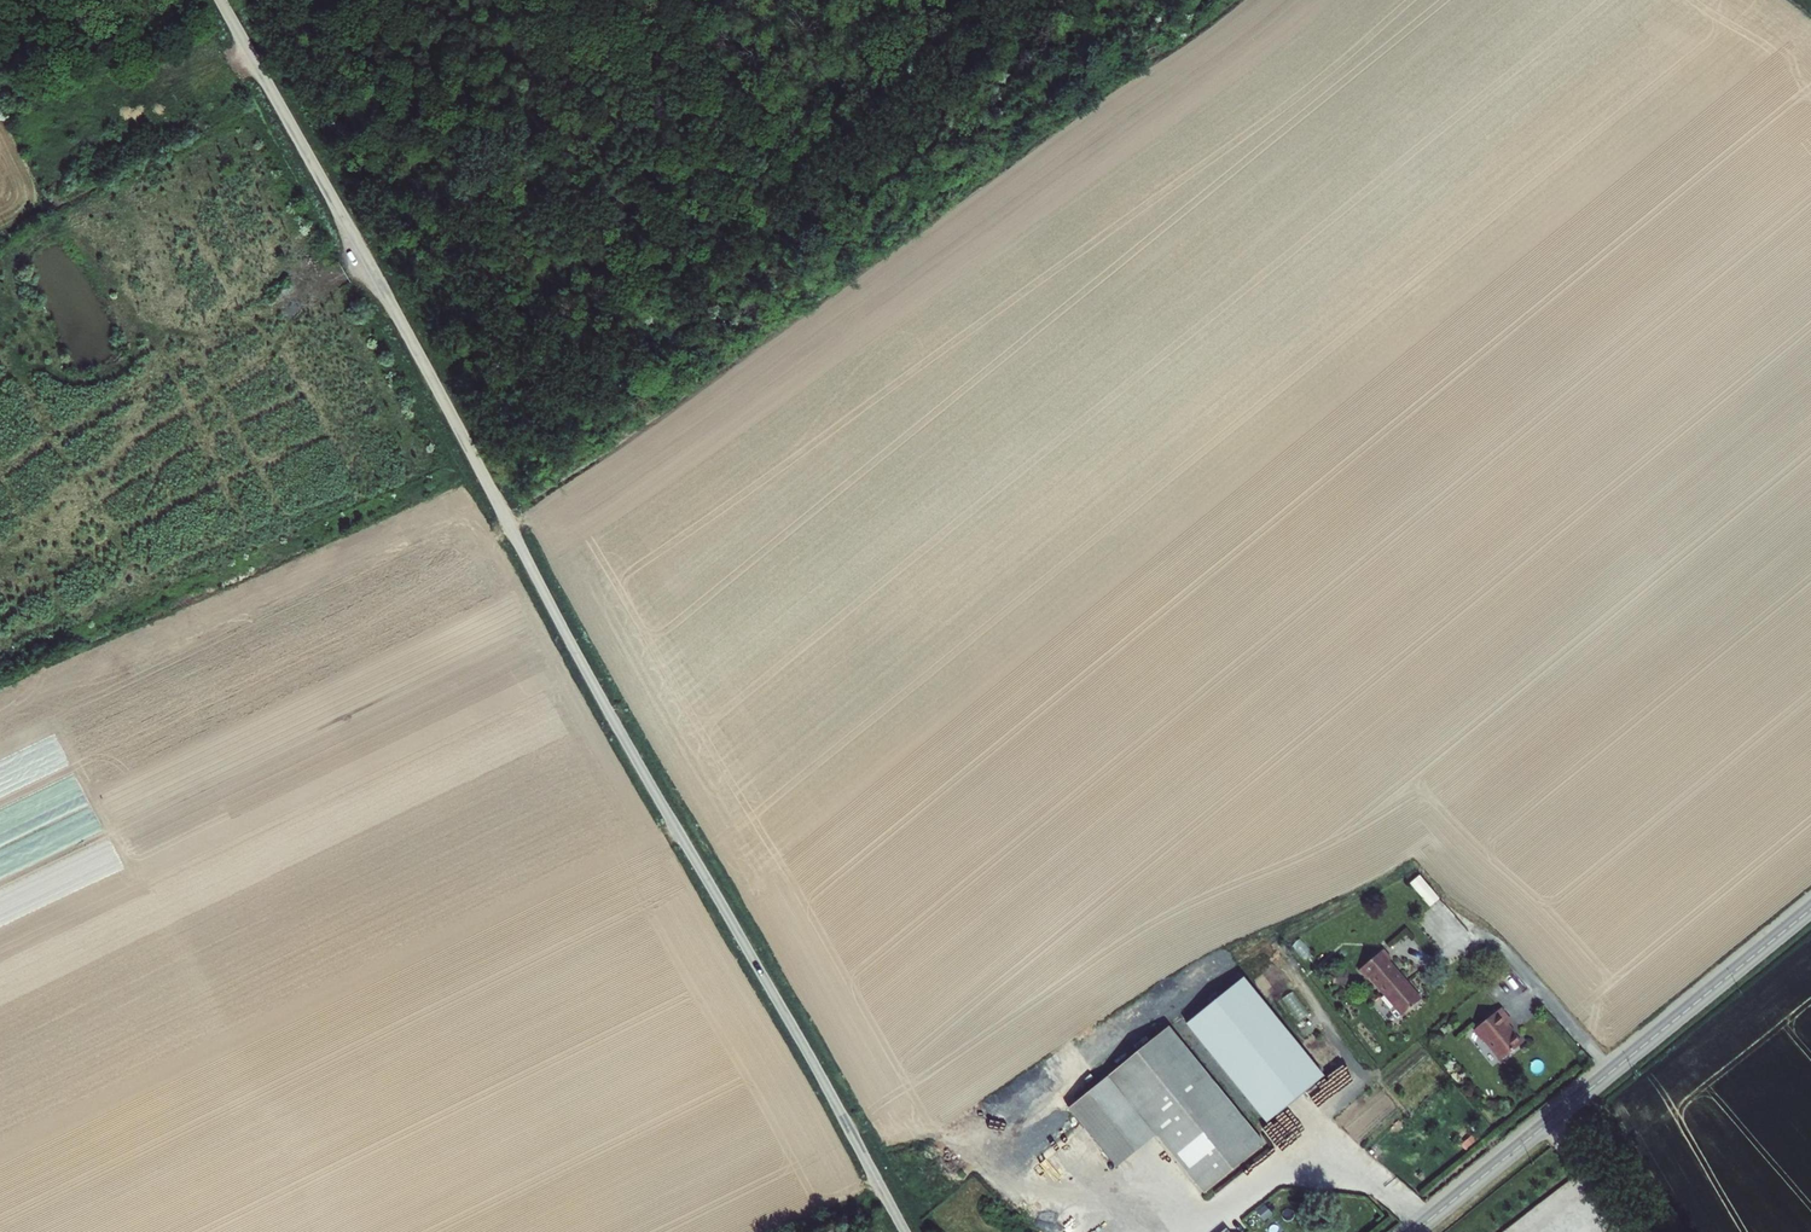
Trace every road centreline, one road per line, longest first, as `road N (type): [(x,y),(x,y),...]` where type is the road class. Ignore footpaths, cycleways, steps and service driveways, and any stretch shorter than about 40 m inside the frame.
road 1 (unclassified): [(905,1231),(600,697),(221,0)]
road 2 (secondary): [(1810,907),(1413,1231)]

